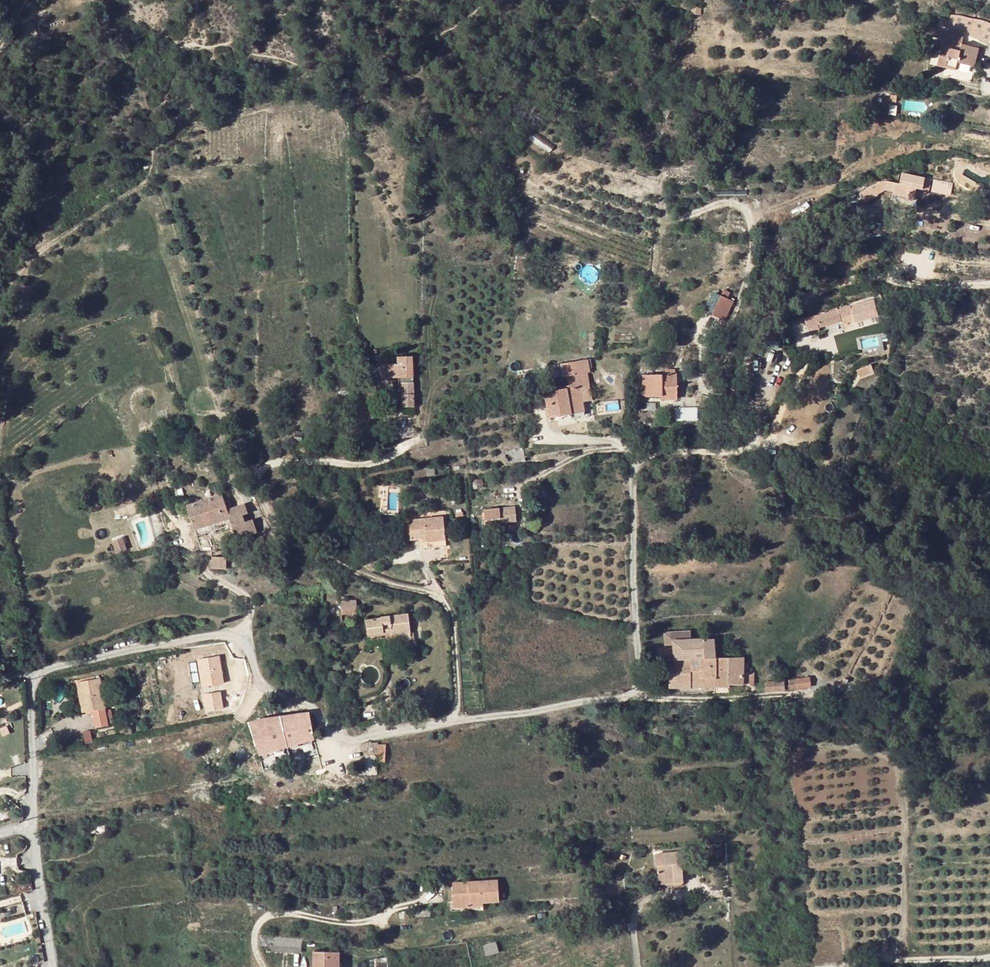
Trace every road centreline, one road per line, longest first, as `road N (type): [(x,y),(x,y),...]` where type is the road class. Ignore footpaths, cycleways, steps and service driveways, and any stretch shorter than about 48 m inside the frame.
road 1 (unclassified): [(440,724),(341,741),(315,710),(265,688),(246,645),(231,635),(45,670),(29,693),(31,825)]
road 2 (track): [(393,399),(406,437),(395,453),(364,465),(270,464),(257,490),(292,542),(445,605)]
road 3 (unclassified): [(635,446),(634,691),(440,724)]
road 4 (track): [(746,393),(748,356),(779,307),(864,279),(921,287),(989,283)]
road 5 (track): [(218,634),(243,627),(248,598),(205,571),(157,497),(122,475)]
road 6 (unclassified): [(418,554),(453,630),(457,700),(440,724)]
road 7 (track): [(629,695),(811,693)]
road 8 (unclassified): [(746,393),(756,429),(747,448),(635,446)]
road 9 (residential): [(31,825),(52,966)]
road 10 (unclassified): [(635,446),(546,436),(533,399)]

